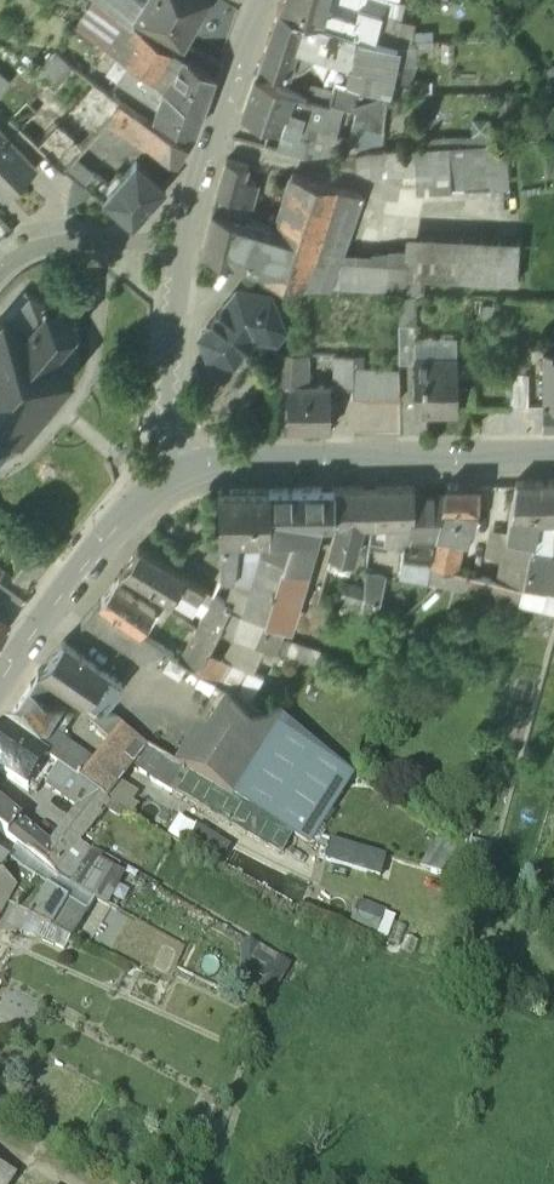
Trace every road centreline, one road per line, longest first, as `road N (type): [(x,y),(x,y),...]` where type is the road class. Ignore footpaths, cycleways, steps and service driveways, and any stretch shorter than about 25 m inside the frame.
road 1 (secondary): [(179,473),(553,457)]
road 2 (secondary): [(0,685),(48,612),(132,511),(179,473)]
road 3 (unclassified): [(182,247),(258,0)]
road 4 (unclassified): [(179,473),(170,358),(182,247)]
road 5 (residential): [(0,270),(13,256),(50,245),(182,247)]

